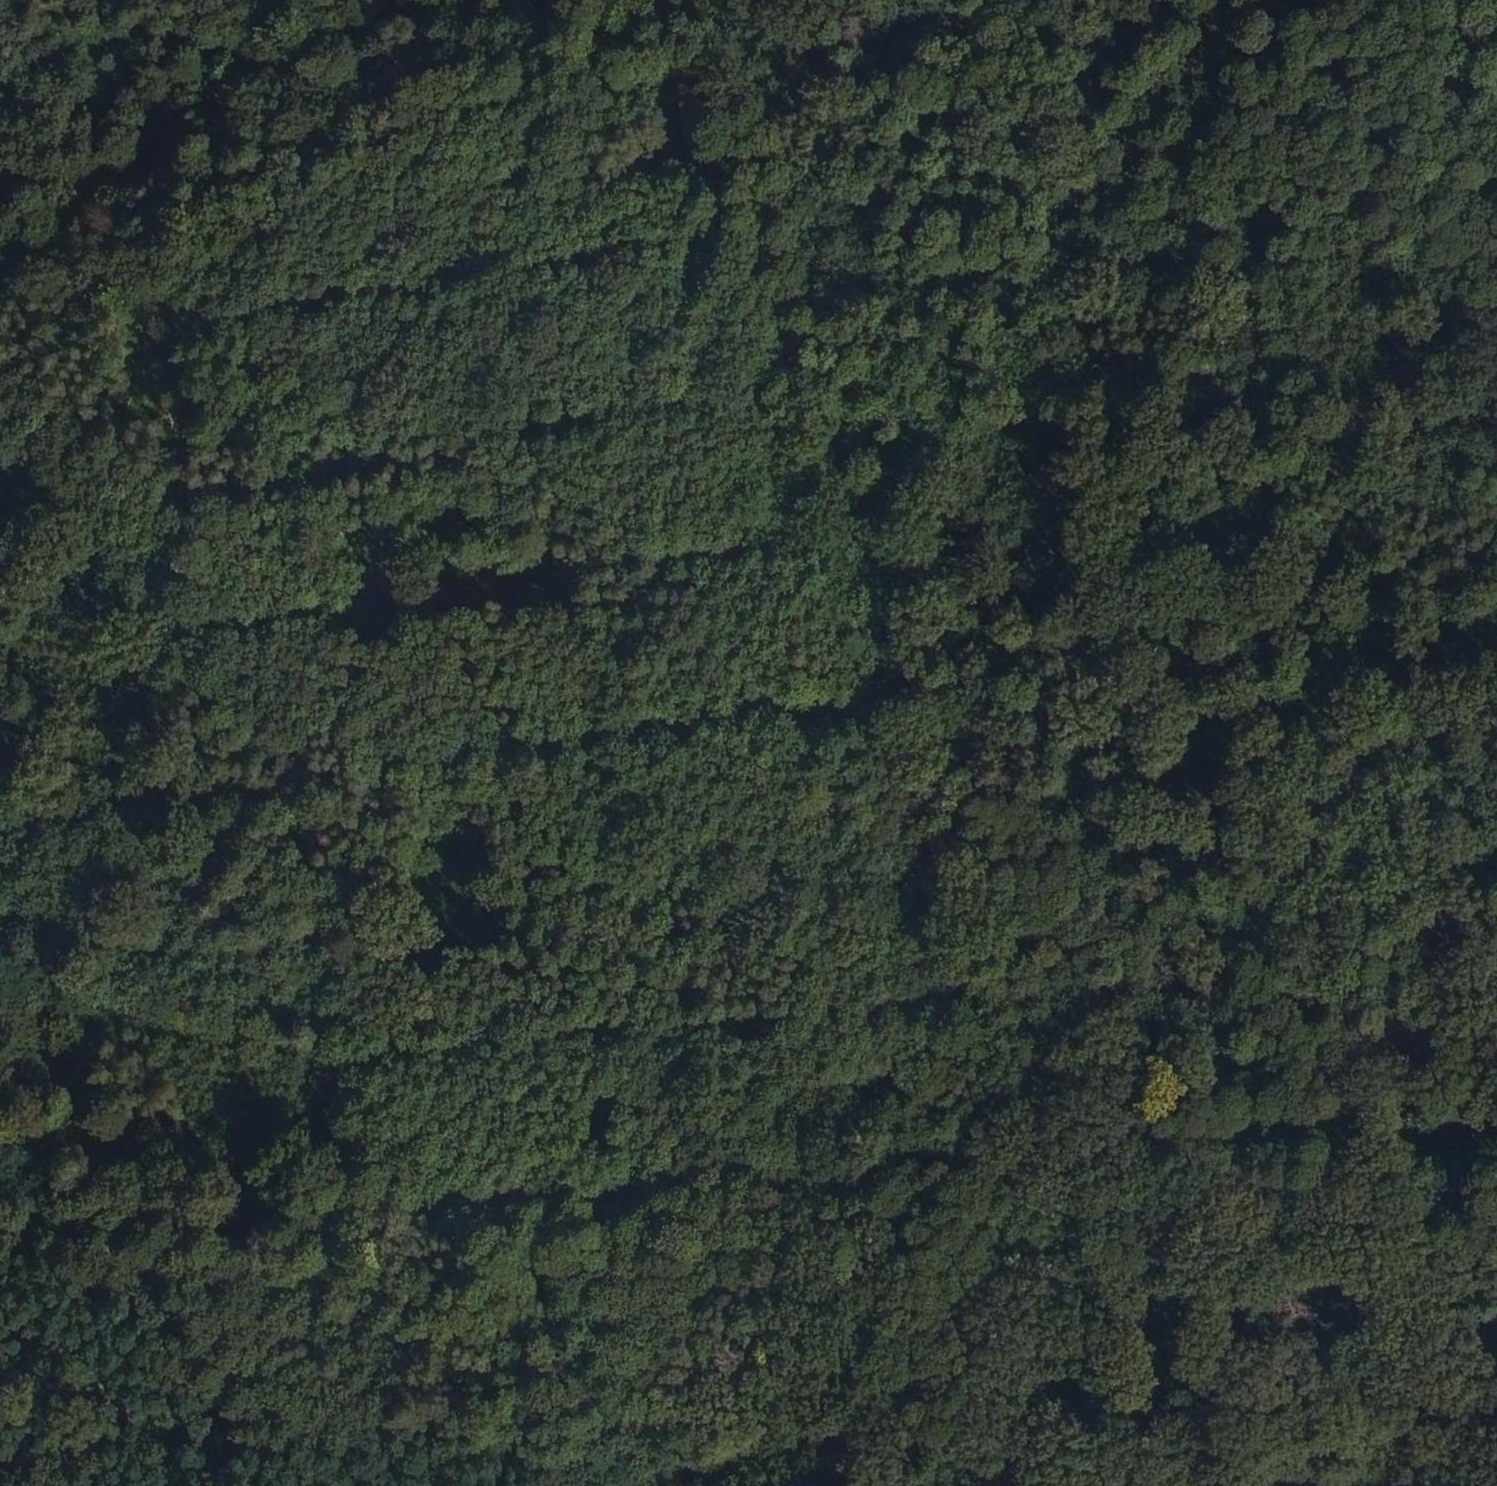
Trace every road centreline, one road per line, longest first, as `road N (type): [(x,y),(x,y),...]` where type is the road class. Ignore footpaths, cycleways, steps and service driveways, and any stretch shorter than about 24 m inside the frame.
road 1 (track): [(0,1255),(1496,1165)]
road 2 (track): [(0,372),(680,0)]

